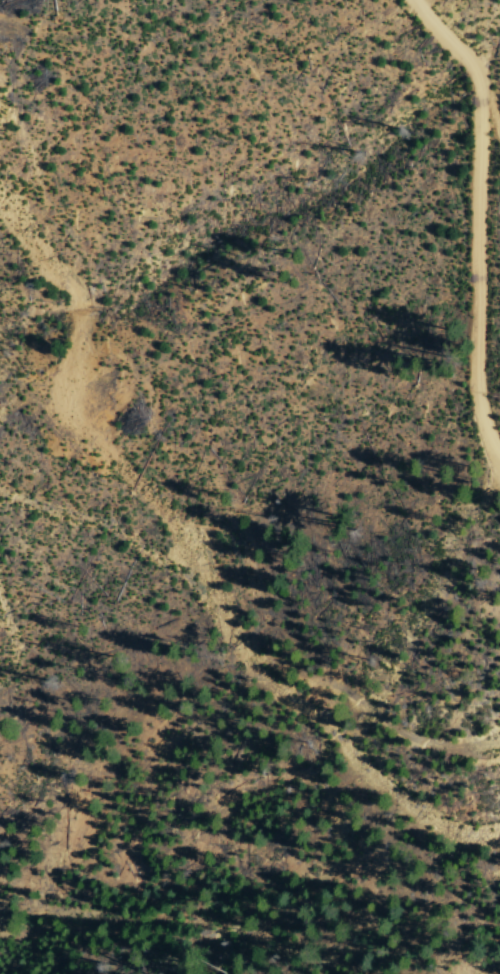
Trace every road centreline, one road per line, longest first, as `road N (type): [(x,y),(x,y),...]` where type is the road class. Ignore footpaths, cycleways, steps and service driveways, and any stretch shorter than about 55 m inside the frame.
road 1 (track): [(499,465),(477,394),(484,119),(476,82),(417,0)]

